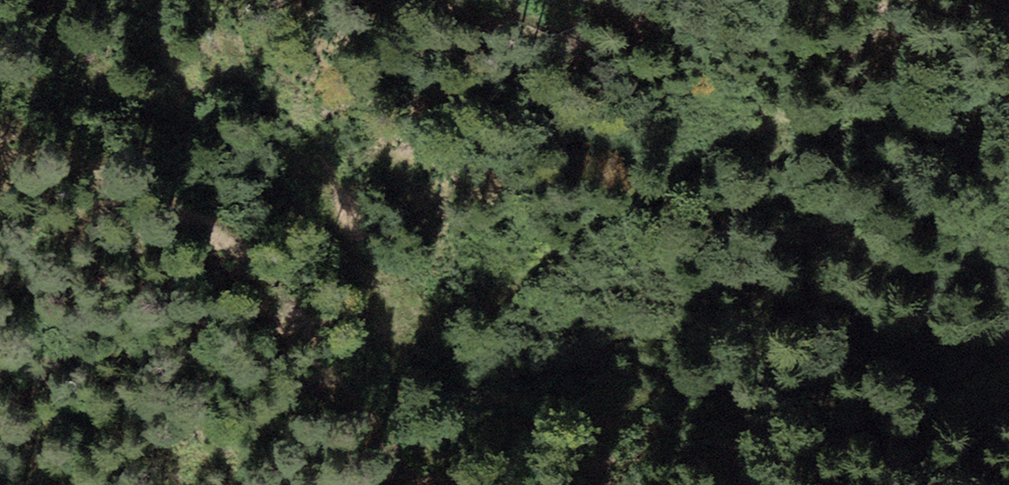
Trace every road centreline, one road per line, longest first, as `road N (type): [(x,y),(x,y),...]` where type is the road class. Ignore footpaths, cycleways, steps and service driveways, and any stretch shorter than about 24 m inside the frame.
road 1 (track): [(61,0),(53,59),(67,77),(281,144),(322,182),(352,261),(380,297),(408,315),(446,321),(492,304),(666,177),(786,121),(846,115),(964,132),(1008,111)]
road 2 (track): [(408,315),(401,385),(416,437),(444,457),(504,415),(588,419),(684,387),(760,384),(904,411),(977,400),(1008,376)]

